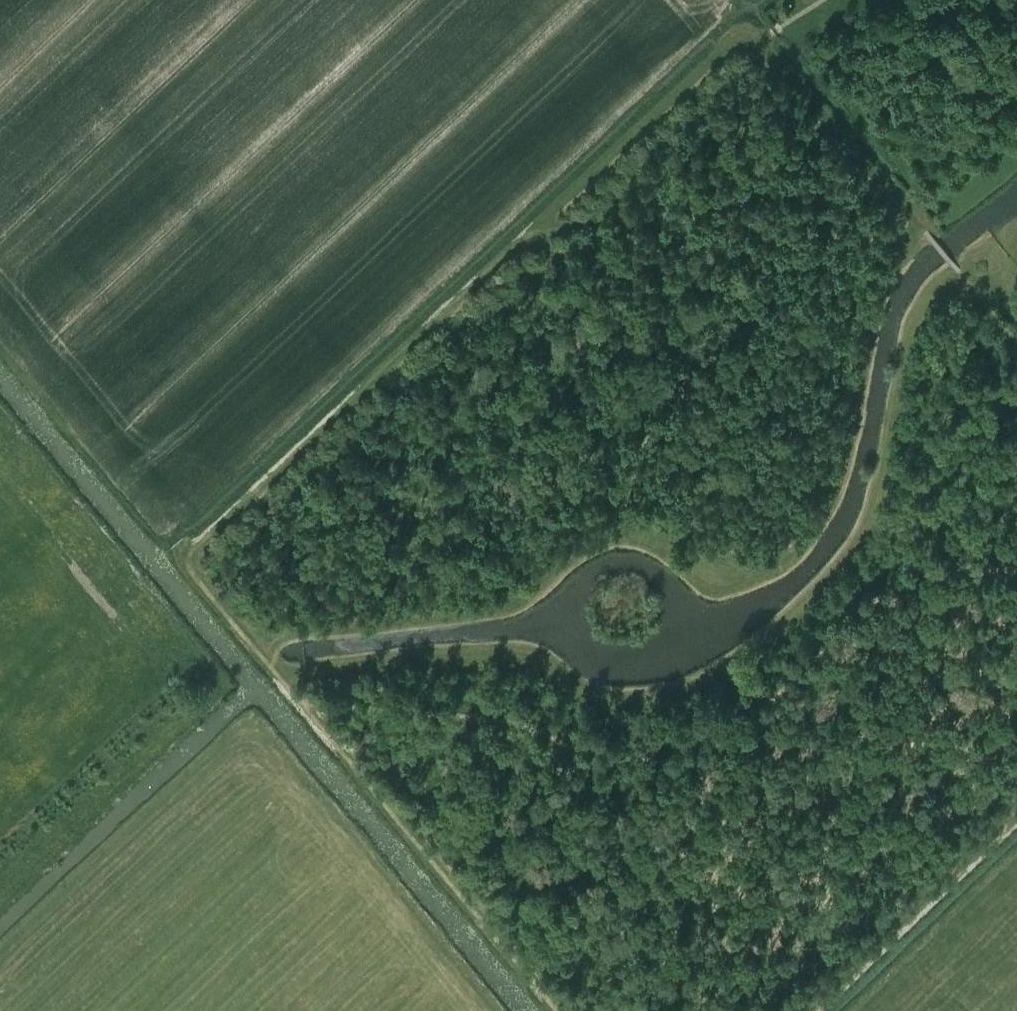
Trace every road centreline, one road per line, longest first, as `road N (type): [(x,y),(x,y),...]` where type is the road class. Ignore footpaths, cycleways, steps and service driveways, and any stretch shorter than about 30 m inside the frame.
road 1 (track): [(0,279),(140,453)]

